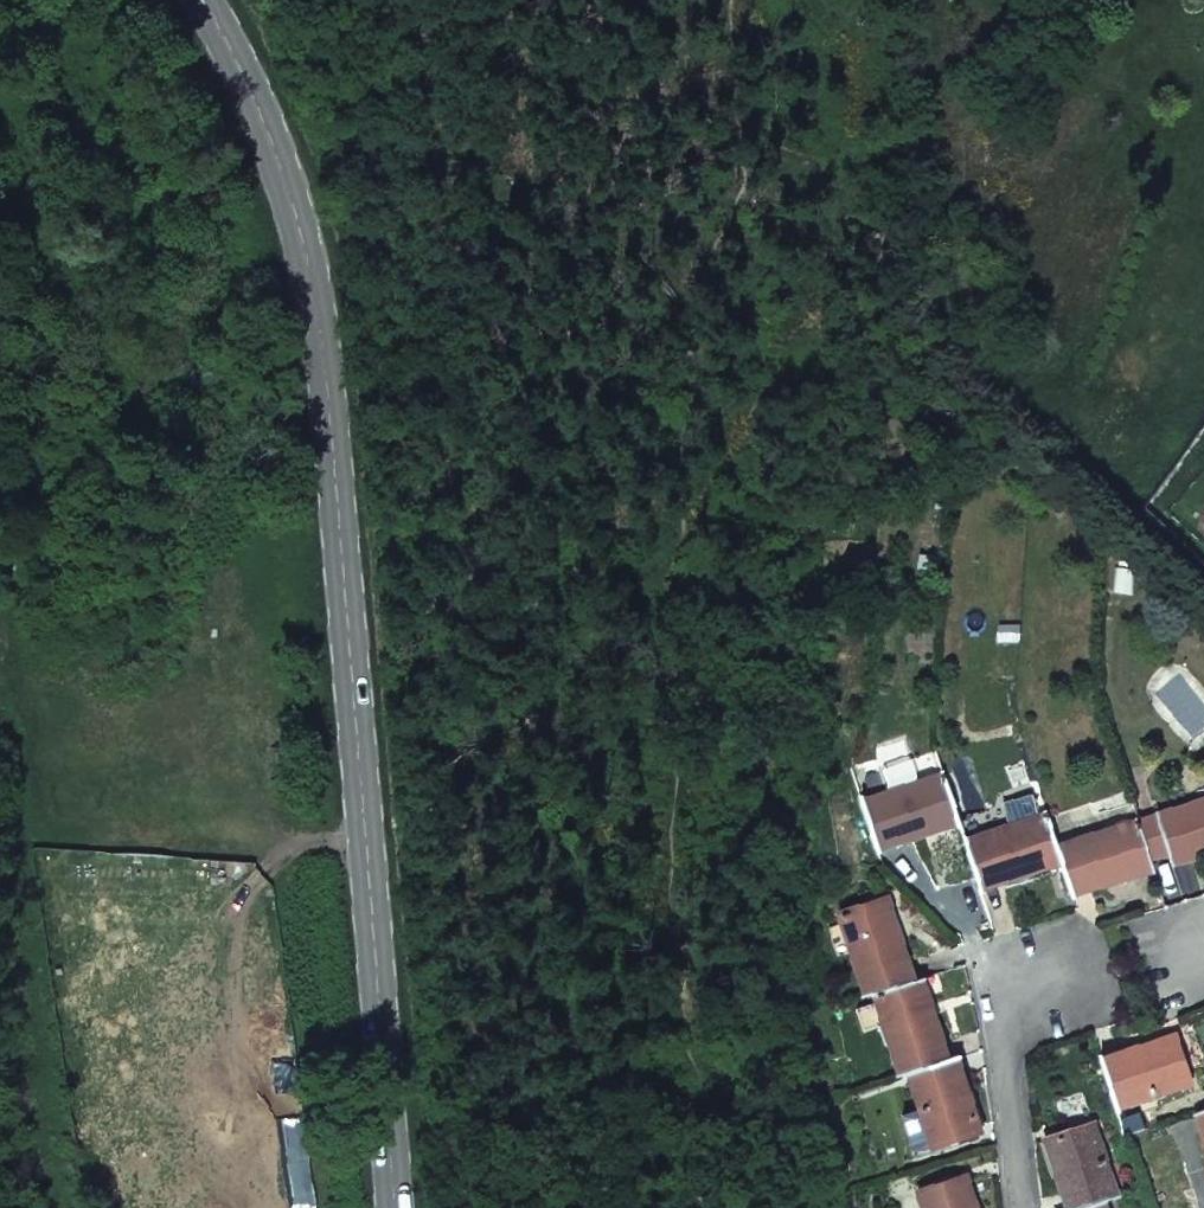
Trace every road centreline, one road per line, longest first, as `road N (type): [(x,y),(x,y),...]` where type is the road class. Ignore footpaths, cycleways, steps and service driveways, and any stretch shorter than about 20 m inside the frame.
road 1 (secondary): [(201,0),(271,102),(325,300),(398,1207)]
road 2 (residential): [(1107,969),(999,1000),(1023,1207)]

